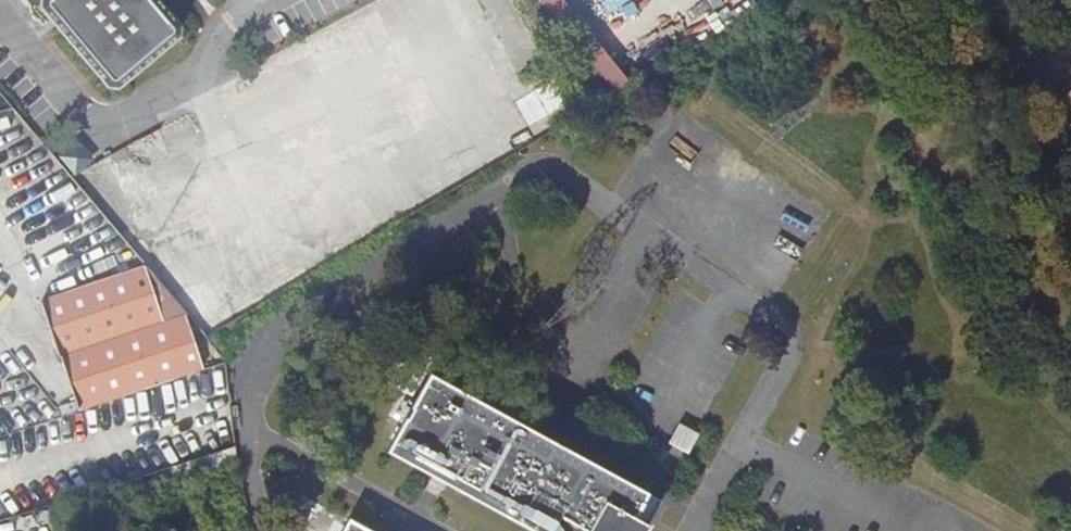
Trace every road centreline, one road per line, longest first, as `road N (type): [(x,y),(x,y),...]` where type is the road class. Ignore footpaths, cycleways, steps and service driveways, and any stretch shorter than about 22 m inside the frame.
road 1 (residential): [(990,0),(1006,45),(1048,68),(1070,64)]

